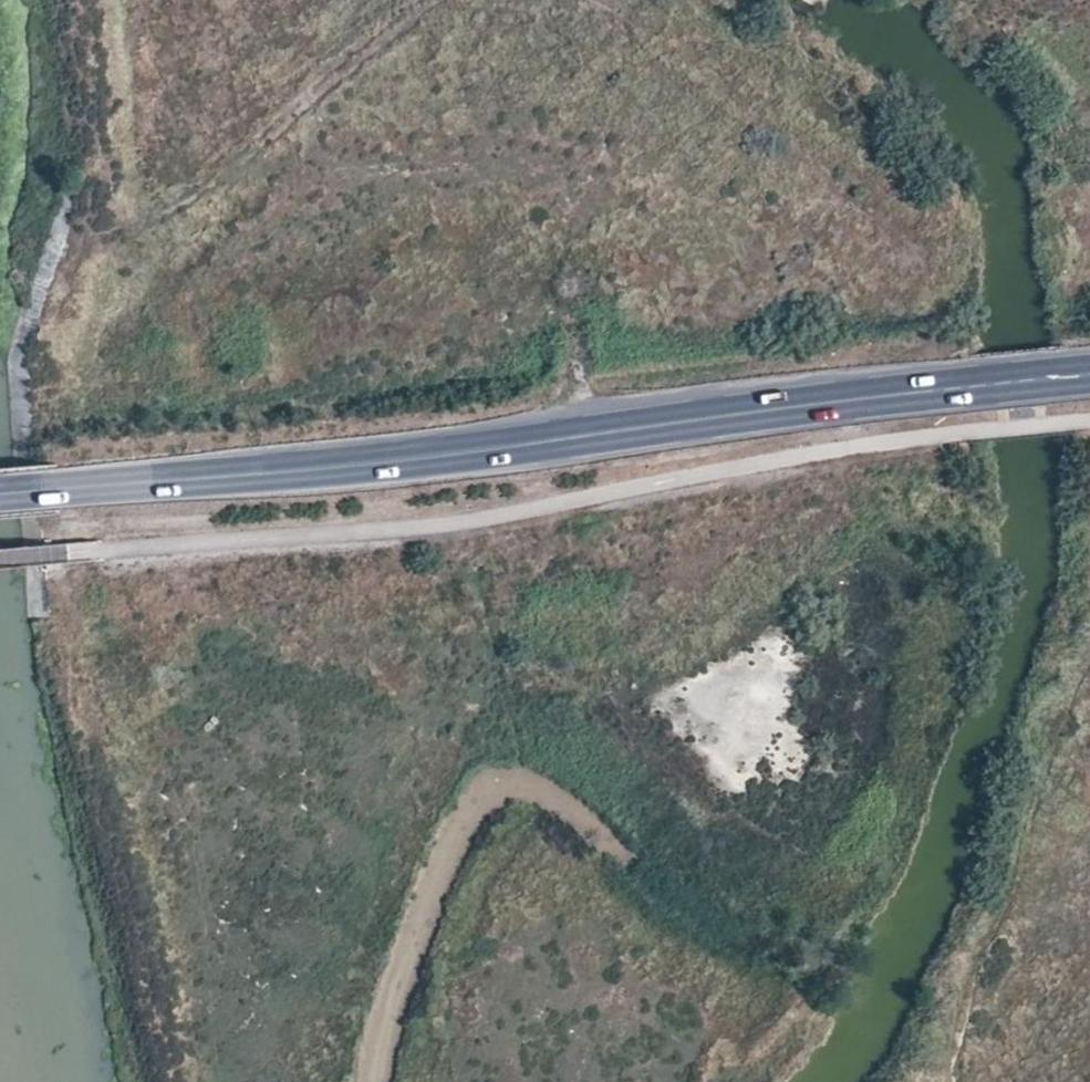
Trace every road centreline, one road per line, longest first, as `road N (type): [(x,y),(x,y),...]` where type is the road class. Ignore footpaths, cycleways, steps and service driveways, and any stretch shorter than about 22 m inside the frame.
road 1 (primary): [(1089,376),(478,457),(0,491)]
road 2 (track): [(960,1081),(978,968),(1026,804),(1089,649)]

